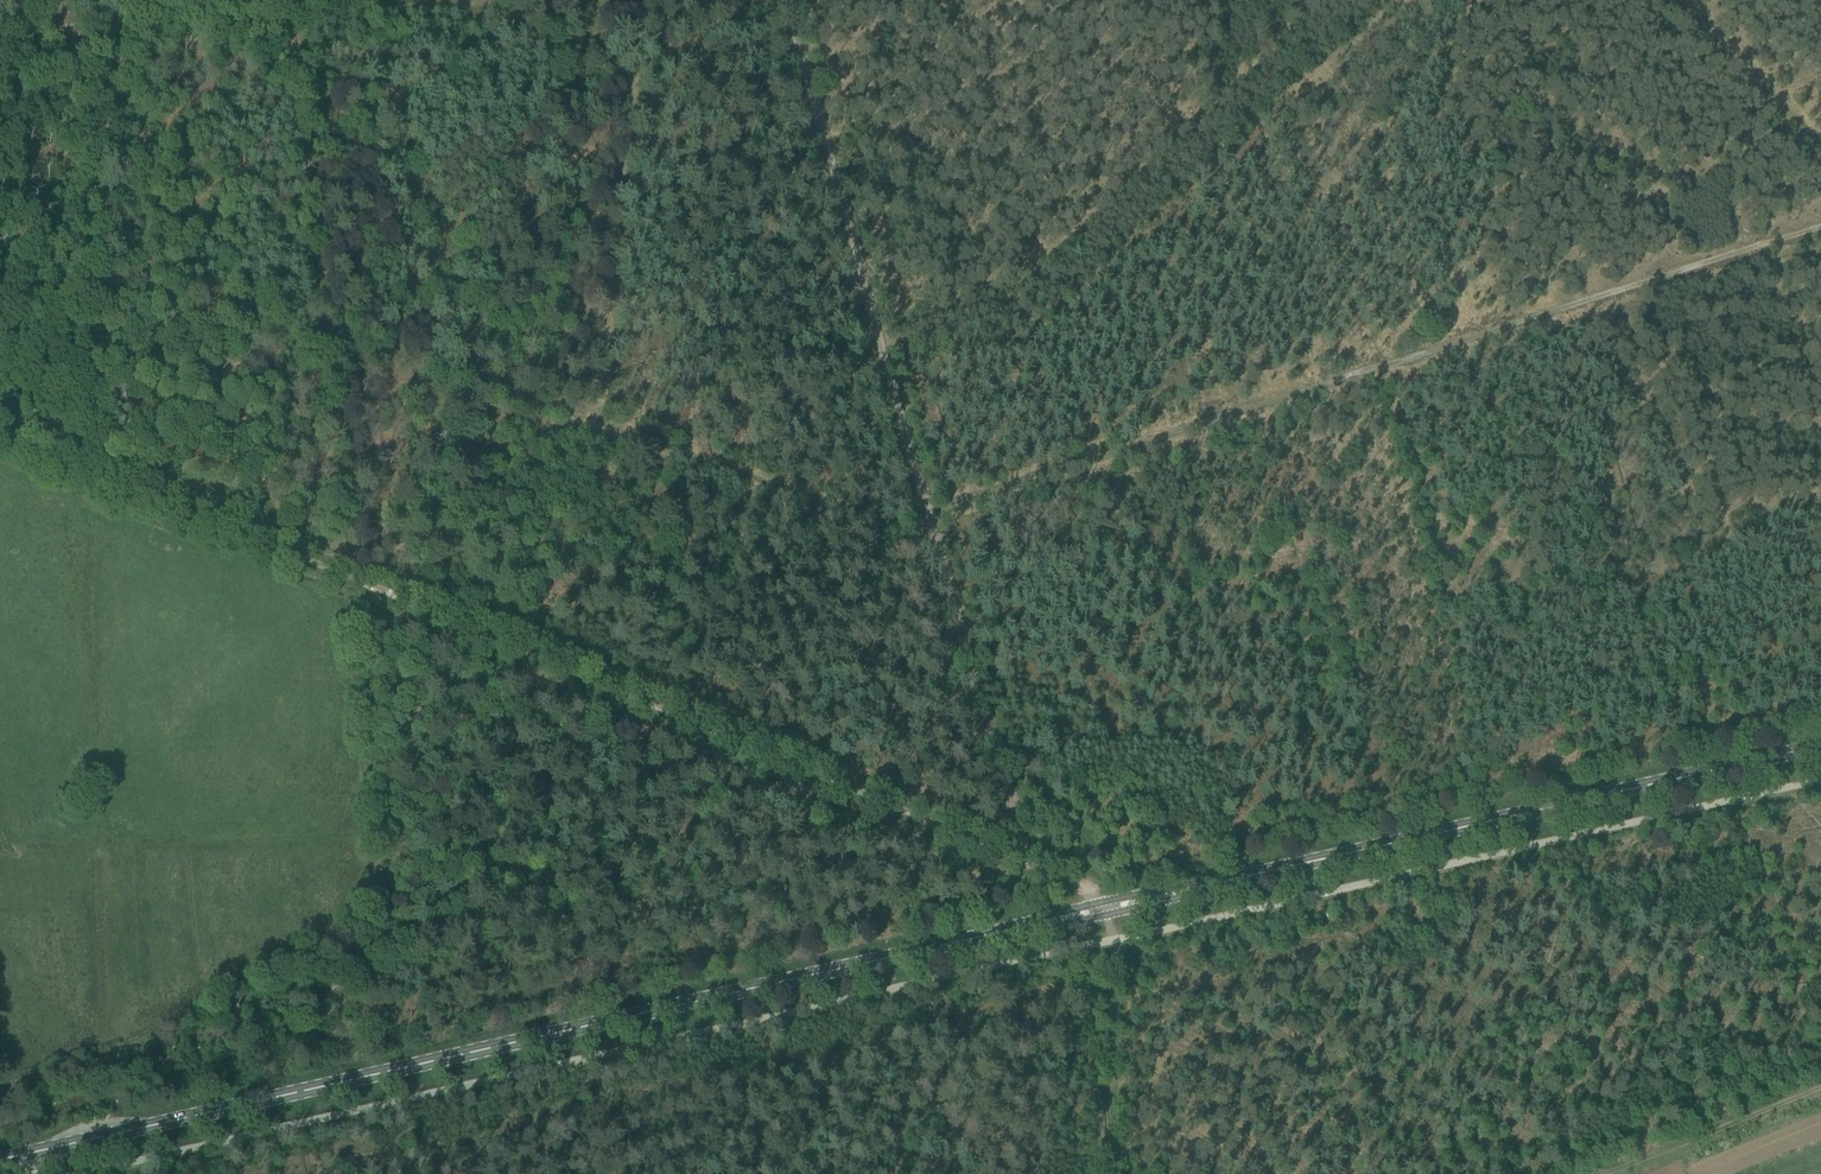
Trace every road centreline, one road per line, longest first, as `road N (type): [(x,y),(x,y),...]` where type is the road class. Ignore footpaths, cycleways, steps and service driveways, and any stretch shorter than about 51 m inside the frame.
road 1 (secondary): [(0,1160),(1109,905),(1820,752)]
road 2 (track): [(0,430),(1037,864)]
road 3 (track): [(936,511),(1820,237)]
road 4 (track): [(1037,864),(788,0)]
road 5 (track): [(0,36),(329,0)]
road 6 (track): [(1587,1173),(1820,1083)]
road 7 (track): [(1677,0),(1820,145)]

